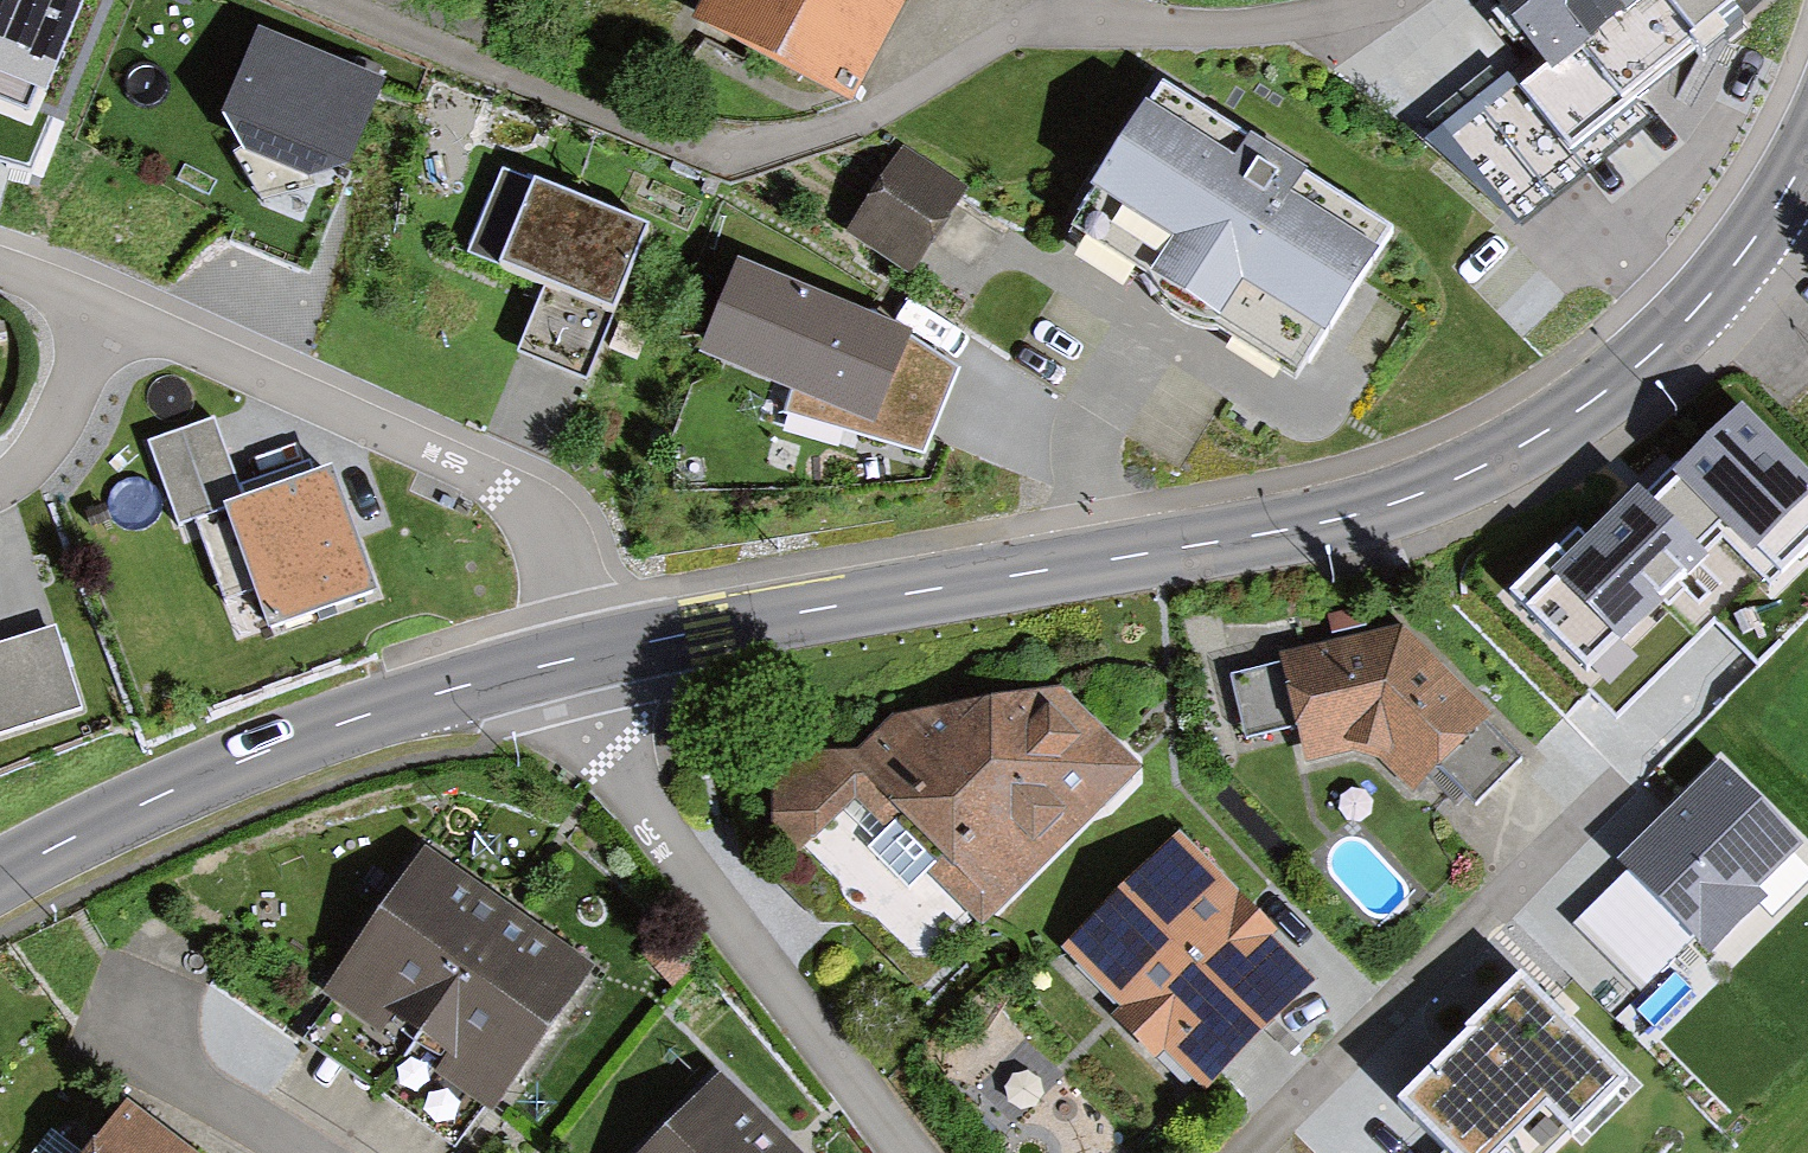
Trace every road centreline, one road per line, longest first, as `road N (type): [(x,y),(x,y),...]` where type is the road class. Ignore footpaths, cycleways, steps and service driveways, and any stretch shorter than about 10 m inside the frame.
road 1 (tertiary): [(582,657),(1330,521),(1436,489),(1551,429),(1634,368),(1734,265),(1807,153)]
road 2 (residential): [(328,0),(671,144),(702,149),(762,147),(861,123),(1024,31),(1271,26),(1386,0)]
road 3 (residential): [(107,313),(517,499),(563,565),(582,657)]
road 4 (tertiary): [(0,877),(246,760),(447,691),(582,657)]
road 5 (residential): [(901,1152),(657,834),(604,737),(582,657)]
road 6 (residential): [(1624,773),(1239,1152)]
road 7 (residential): [(107,313),(42,449),(0,489)]
road 8 (residential): [(307,1152),(144,1031)]

